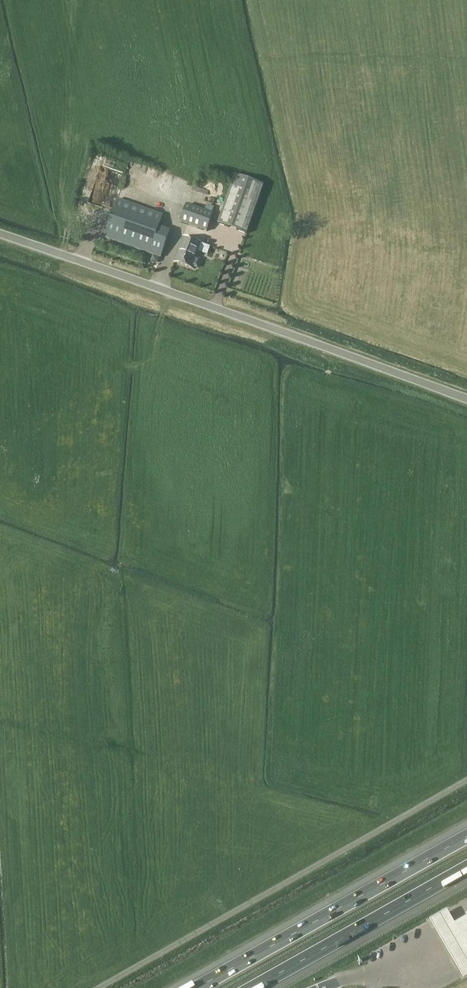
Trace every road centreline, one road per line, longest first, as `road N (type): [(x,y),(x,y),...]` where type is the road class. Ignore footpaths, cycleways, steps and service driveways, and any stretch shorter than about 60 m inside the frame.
road 1 (unclassified): [(0,234),(466,400)]
road 2 (unclassified): [(98,987),(466,780)]
road 3 (motorway): [(466,835),(195,987)]
road 4 (motorway): [(257,987),(466,872)]

